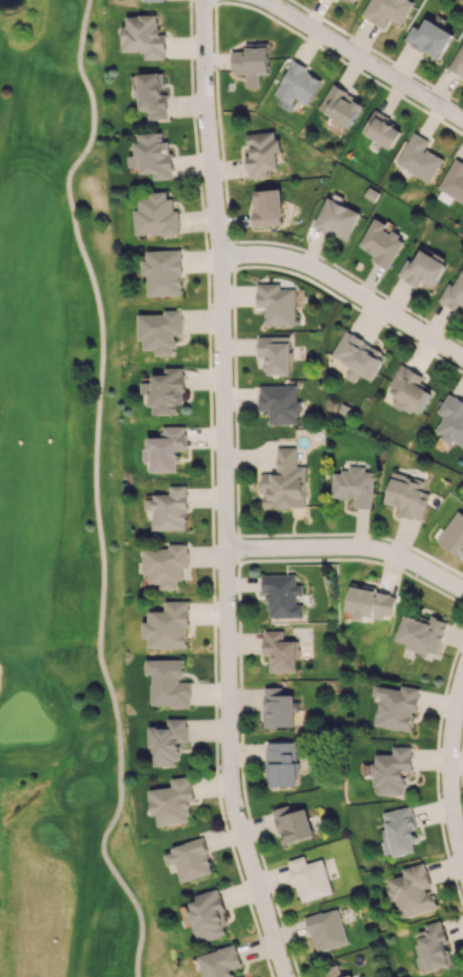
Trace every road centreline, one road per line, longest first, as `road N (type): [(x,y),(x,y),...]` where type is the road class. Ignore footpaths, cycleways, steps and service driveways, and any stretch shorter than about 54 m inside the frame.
road 1 (track): [(91,0),(80,58),(95,121),(70,186),(104,335),(101,649),(115,701),(121,790),(104,845),(143,919),(138,976)]
road 2 (residential): [(205,0),(233,758),(241,817),(287,976)]
road 3 (residential): [(220,255),(293,264),(462,364)]
road 4 (residential): [(224,555),(395,561),(462,599)]
road 5 (residential): [(263,0),(462,121)]
road 6 (residential): [(462,676),(450,787),(462,867)]

